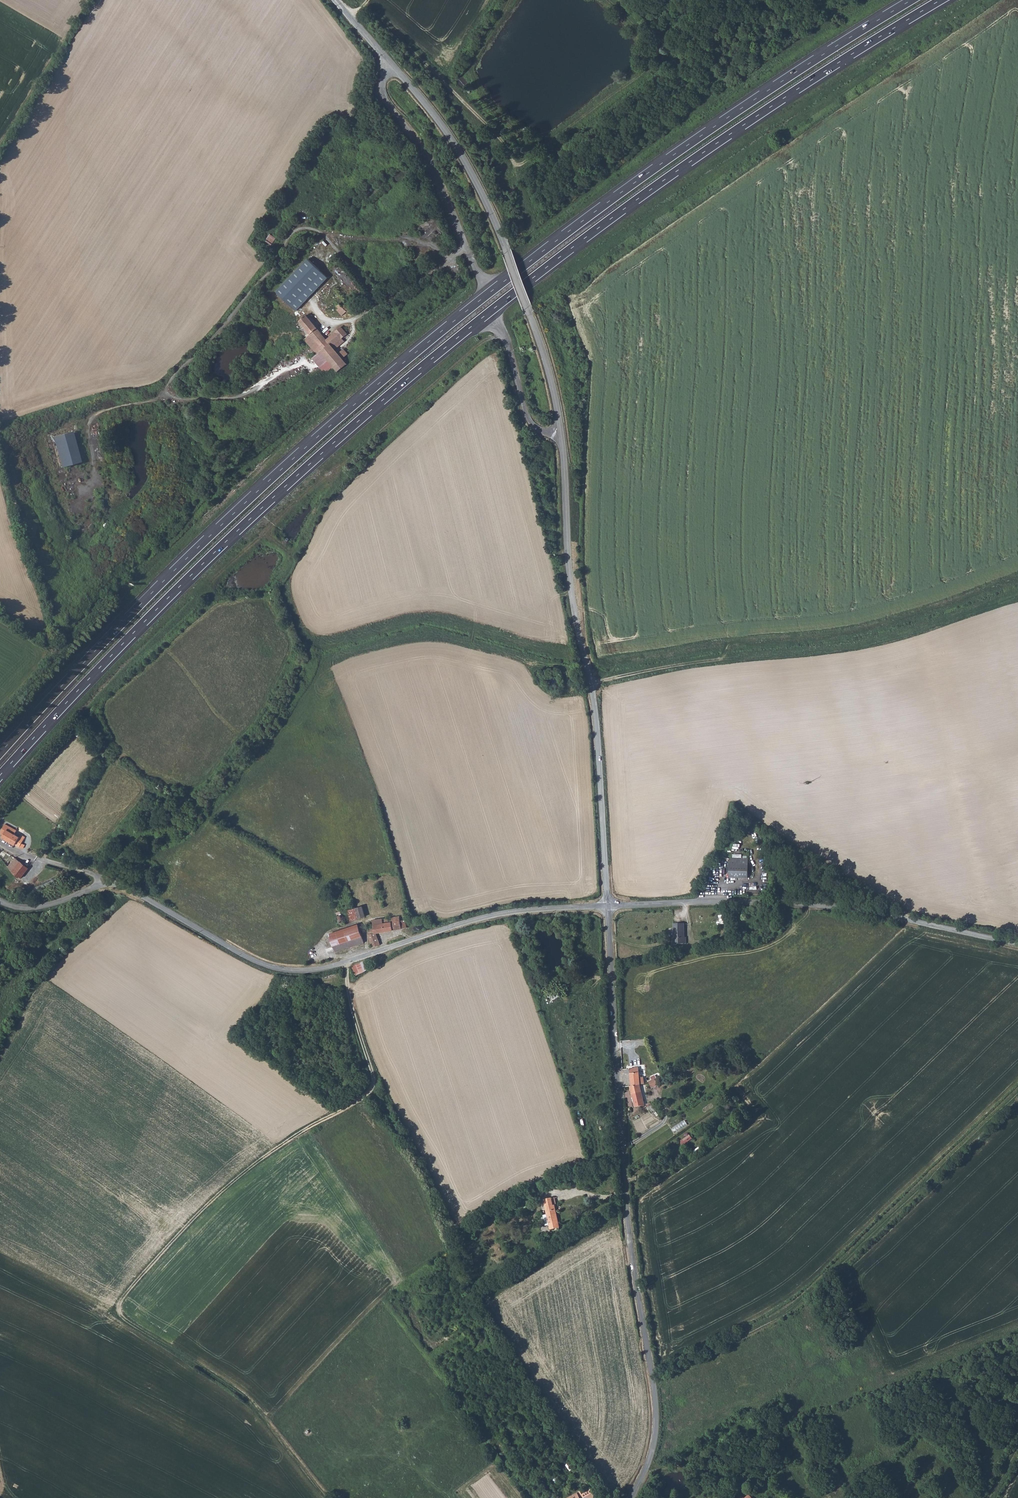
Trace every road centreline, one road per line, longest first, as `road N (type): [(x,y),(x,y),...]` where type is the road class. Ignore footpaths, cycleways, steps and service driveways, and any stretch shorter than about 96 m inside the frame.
road 1 (motorway): [(0,776),(187,579),(441,351),(662,181),(941,0)]
road 2 (motorway): [(912,0),(671,157),(413,355),(218,529),(0,753)]
road 3 (unclassified): [(608,905),(599,740),(570,578),(554,392),(468,168),(391,63)]
road 4 (track): [(369,1092),(225,1189),(119,1308),(250,1403),(328,1497)]
road 5 (track): [(344,964),(375,1080),(369,1092),(437,1194),(458,1259),(498,1336),(610,1497)]
road 6 (unclassified): [(630,1497),(649,1458),(655,1413),(625,1211),(608,905)]
road 7 (unclassified): [(104,884),(129,888),(265,966),(304,971),(477,919),(608,905)]
road 8 (track): [(651,1381),(788,1309),(1017,1095)]
road 9 (unclassified): [(608,905),(822,906),(1017,944)]
road 10 (track): [(348,15),(367,10),(509,151)]
road 11 (unclassified): [(391,63),(381,89),(385,102),(416,139),(467,249)]
road 12 (unclassified): [(352,324),(467,249)]
road 13 (track): [(591,682),(722,658)]

